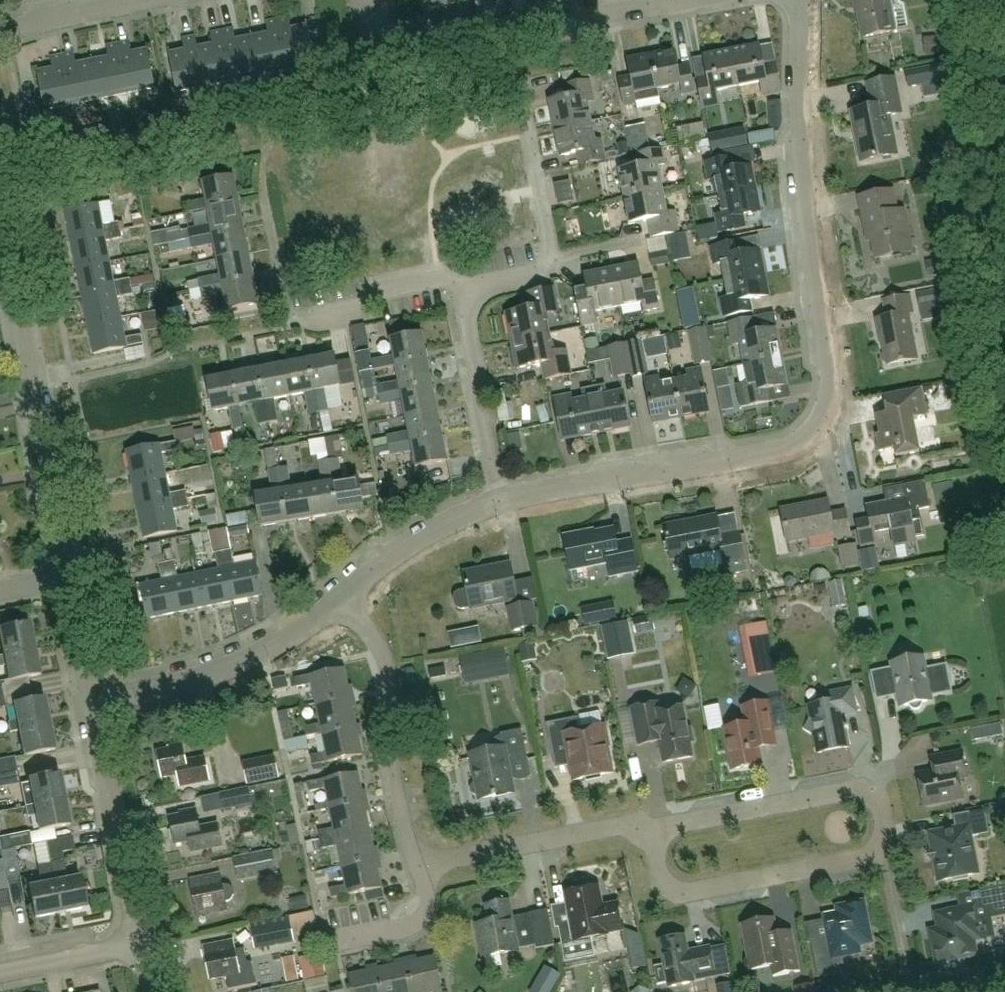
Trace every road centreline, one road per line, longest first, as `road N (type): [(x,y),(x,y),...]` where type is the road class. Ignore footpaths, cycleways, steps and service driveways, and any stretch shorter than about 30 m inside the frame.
road 1 (residential): [(497,502),(767,459),(796,450),(822,427),(833,355),(805,151),(803,0)]
road 2 (residential): [(652,836),(661,879),(682,895),(865,862),(888,838),(878,800),(857,793),(672,828)]
road 3 (residential): [(69,575),(5,222)]
road 4 (residential): [(370,0),(382,30),(409,45),(686,0)]
road 5 (residential): [(419,869),(395,786),(382,655),(344,598)]
road 6 (residential): [(95,706),(239,666),(344,598)]
road 7 (residential): [(143,945),(95,706)]
road 8 (residential): [(419,869),(637,828),(652,836)]
road 9 (residential): [(497,502),(460,291)]
road 10 (residential): [(460,291),(453,277),(378,291),(367,309),(295,325)]
road 11 (residential): [(344,598),(435,533),(497,502)]
road 12 (residential): [(558,265),(529,97)]
road 13 (residential): [(0,32),(158,0)]
road 14 (residential): [(0,973),(143,945)]
road 15 (residential): [(334,945),(416,925),(429,899),(419,869)]
road 16 (residential): [(95,706),(69,575)]

